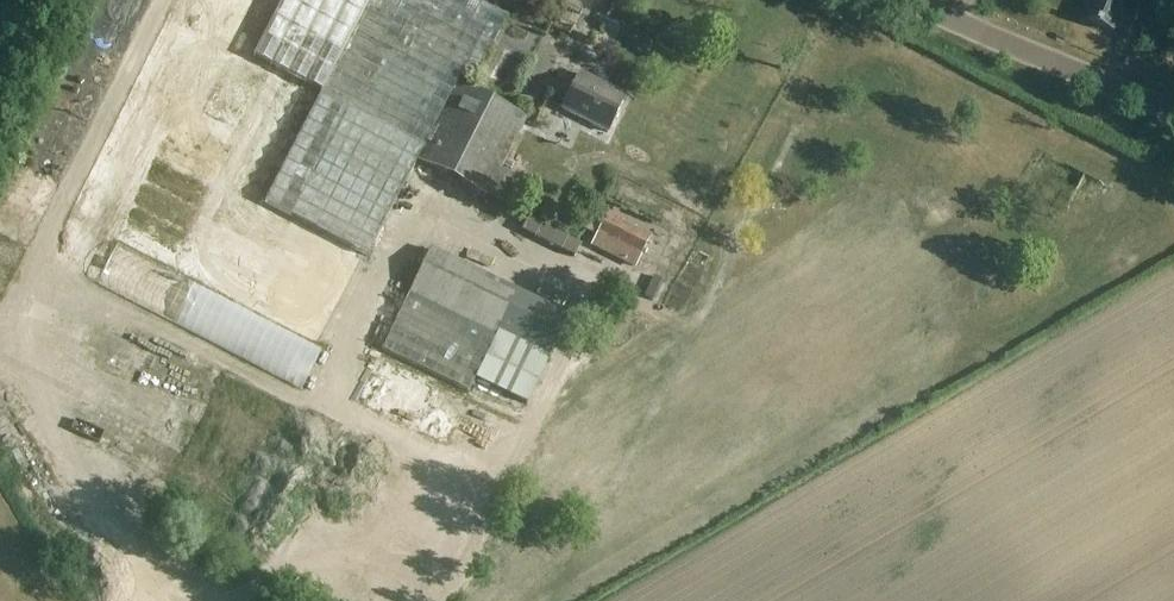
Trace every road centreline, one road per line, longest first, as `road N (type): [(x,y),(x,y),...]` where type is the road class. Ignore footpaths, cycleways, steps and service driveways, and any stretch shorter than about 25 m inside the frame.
road 1 (tertiary): [(1173,112),(911,0)]

